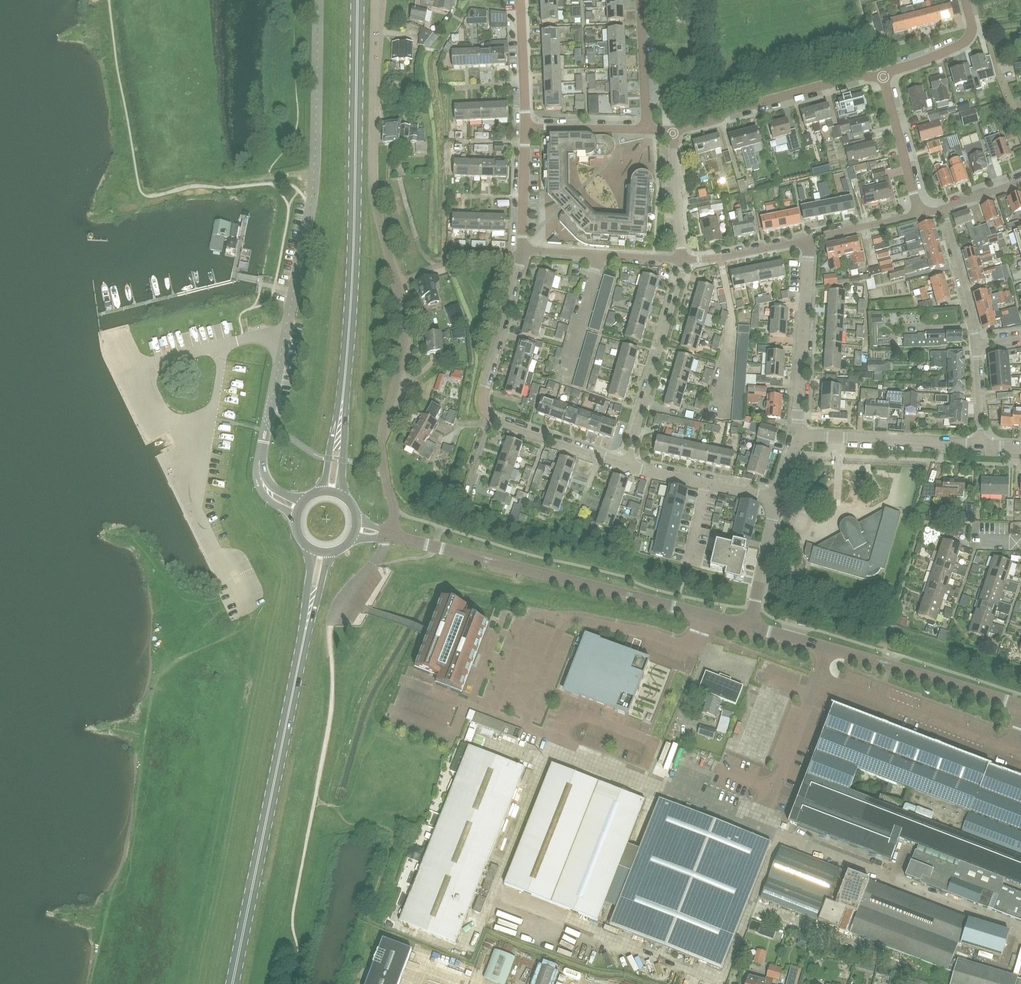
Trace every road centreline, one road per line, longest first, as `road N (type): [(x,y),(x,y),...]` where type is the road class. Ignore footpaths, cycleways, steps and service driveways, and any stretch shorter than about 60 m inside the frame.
road 1 (residential): [(388,535),(393,510),(381,435),(399,366),(403,293),(374,193),(377,0)]
road 2 (primary): [(332,491),(352,284),(358,0)]
road 3 (primary): [(233,983),(321,553)]
road 4 (residential): [(818,676),(761,824),(558,743)]
road 5 (tertiary): [(285,332),(313,188),(318,0)]
road 6 (tertiary): [(698,615),(388,535)]
road 7 (residential): [(673,129),(882,73)]
road 8 (residential): [(627,465),(682,260)]
road 9 (residential): [(1009,749),(818,676)]
road 10 (tertiary): [(1020,706),(826,648)]
road 11 (tertiary): [(298,511),(272,496),(258,475),(285,332)]
road 12 (residential): [(212,417),(196,511),(241,606)]
road 13 (residential): [(803,436),(797,420),(811,238)]
road 14 (residential): [(803,436),(979,446)]
road 15 (residential): [(490,417),(483,402),(521,256)]
road 16 (residential): [(919,214),(882,73)]
road 17 (residential): [(627,465),(490,417)]
road 18 (residential): [(975,342),(944,206)]
road 19 (residential): [(698,615),(687,647),(588,620)]
road 20 (residential): [(882,73),(963,44),(972,33),(967,0)]
road 21 (residential): [(747,627),(777,498)]
road 22 (residential): [(682,260),(673,129)]
road 23 (residential): [(811,238),(682,260)]
road 24 (residential): [(648,129),(640,0)]
road 25 (residential): [(525,126),(521,0)]
road 26 (residential): [(569,374),(601,253)]
road 27 (residential): [(132,368),(154,418),(176,436),(212,417)]
road 28 (residential): [(521,249),(525,126)]
road 29 (residential): [(648,129),(525,126)]

